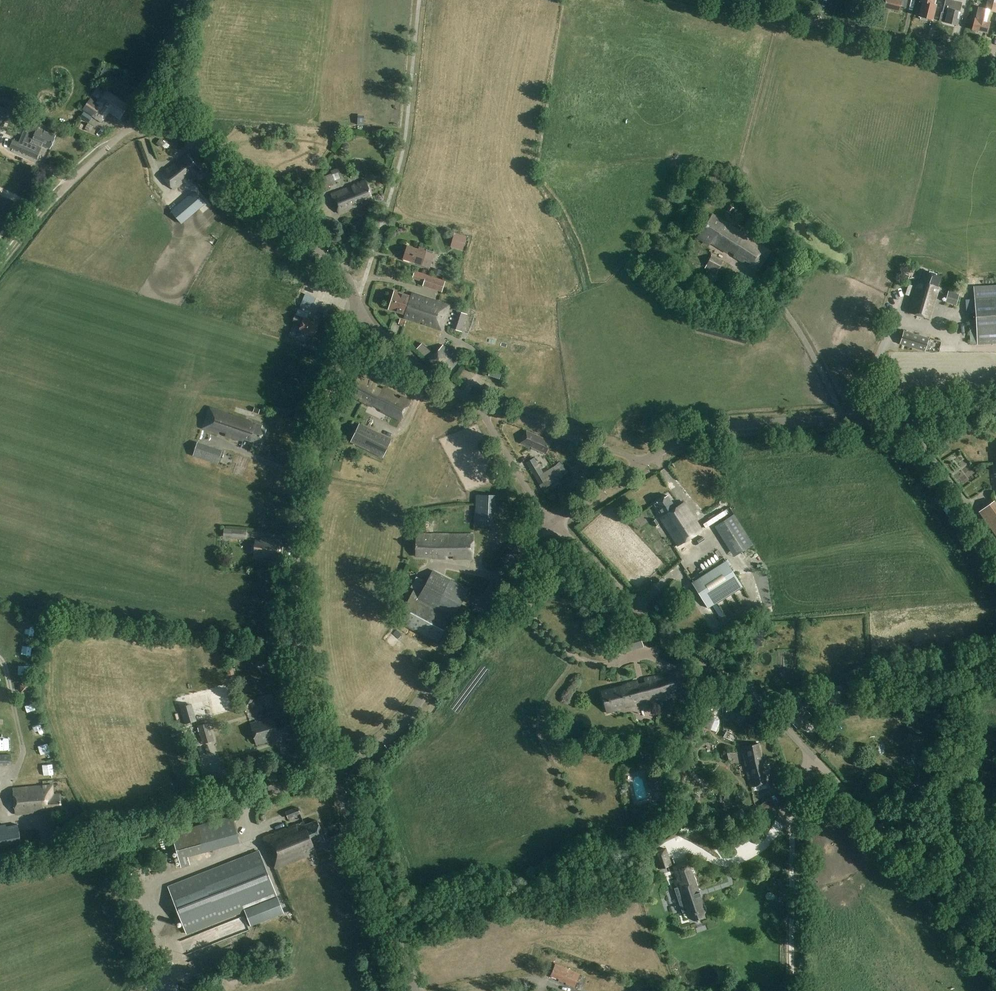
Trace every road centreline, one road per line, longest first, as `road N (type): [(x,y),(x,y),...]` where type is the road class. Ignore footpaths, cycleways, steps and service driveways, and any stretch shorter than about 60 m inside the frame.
road 1 (unclassified): [(995,958),(756,698),(664,638),(553,522)]
road 2 (unclassified): [(338,773),(309,697),(291,608),(310,472),(354,320)]
road 3 (tertiary): [(639,464),(725,427),(995,410)]
road 4 (unclassified): [(0,872),(338,773)]
road 5 (tertiary): [(338,773),(399,727),(519,554),(551,525)]
road 6 (unclassified): [(354,320),(356,305),(340,269),(232,181),(190,132)]
road 7 (residential): [(995,66),(754,7)]
road 8 (track): [(811,757),(793,809),(792,990)]
road 9 (tertiary): [(418,990),(338,773)]
road 10 (unclassified): [(639,464),(478,405)]
road 11 (track): [(0,269),(107,148)]
road 12 (unclassified): [(478,405),(354,320)]
road 13 (residential): [(551,525),(478,405)]

